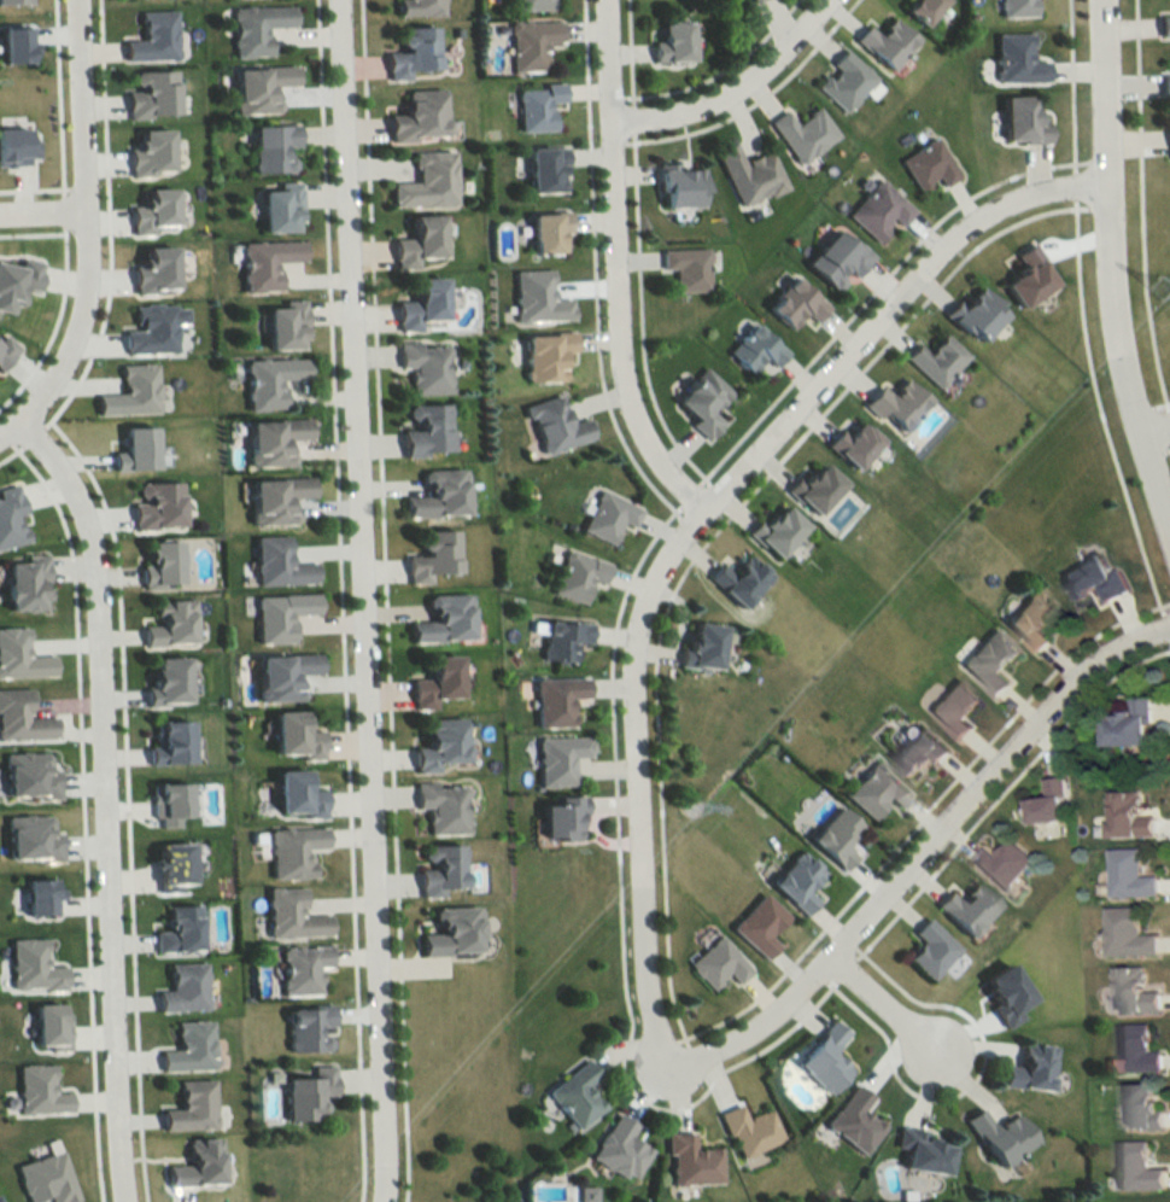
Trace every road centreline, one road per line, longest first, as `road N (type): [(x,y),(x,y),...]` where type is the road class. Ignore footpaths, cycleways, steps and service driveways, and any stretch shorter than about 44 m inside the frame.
road 1 (residential): [(335,0),(375,1201)]
road 2 (residential): [(1107,182),(1034,191),(971,221),(661,561),(638,614),(631,723),(638,894)]
road 3 (residential): [(1169,632),(1121,647),(1086,670),(778,1009),(686,1075),(661,1075),(643,1052),(638,894)]
road 4 (residential): [(21,419),(77,500),(94,582),(121,1201)]
road 5 (residential): [(1169,561),(1118,361),(1108,290),(1103,0)]
road 6 (residential): [(604,0),(620,384),(648,448),(703,515)]
road 7 (residential): [(76,0),(84,279)]
road 8 (residential): [(822,0),(755,74),(706,105),(674,117),(609,119)]
road 9 (residential): [(84,279),(58,370),(0,434)]
road 10 (residential): [(907,1063),(905,1044),(923,1025),(949,1028),(960,1044),(959,1062),(938,1079),(907,1063)]

